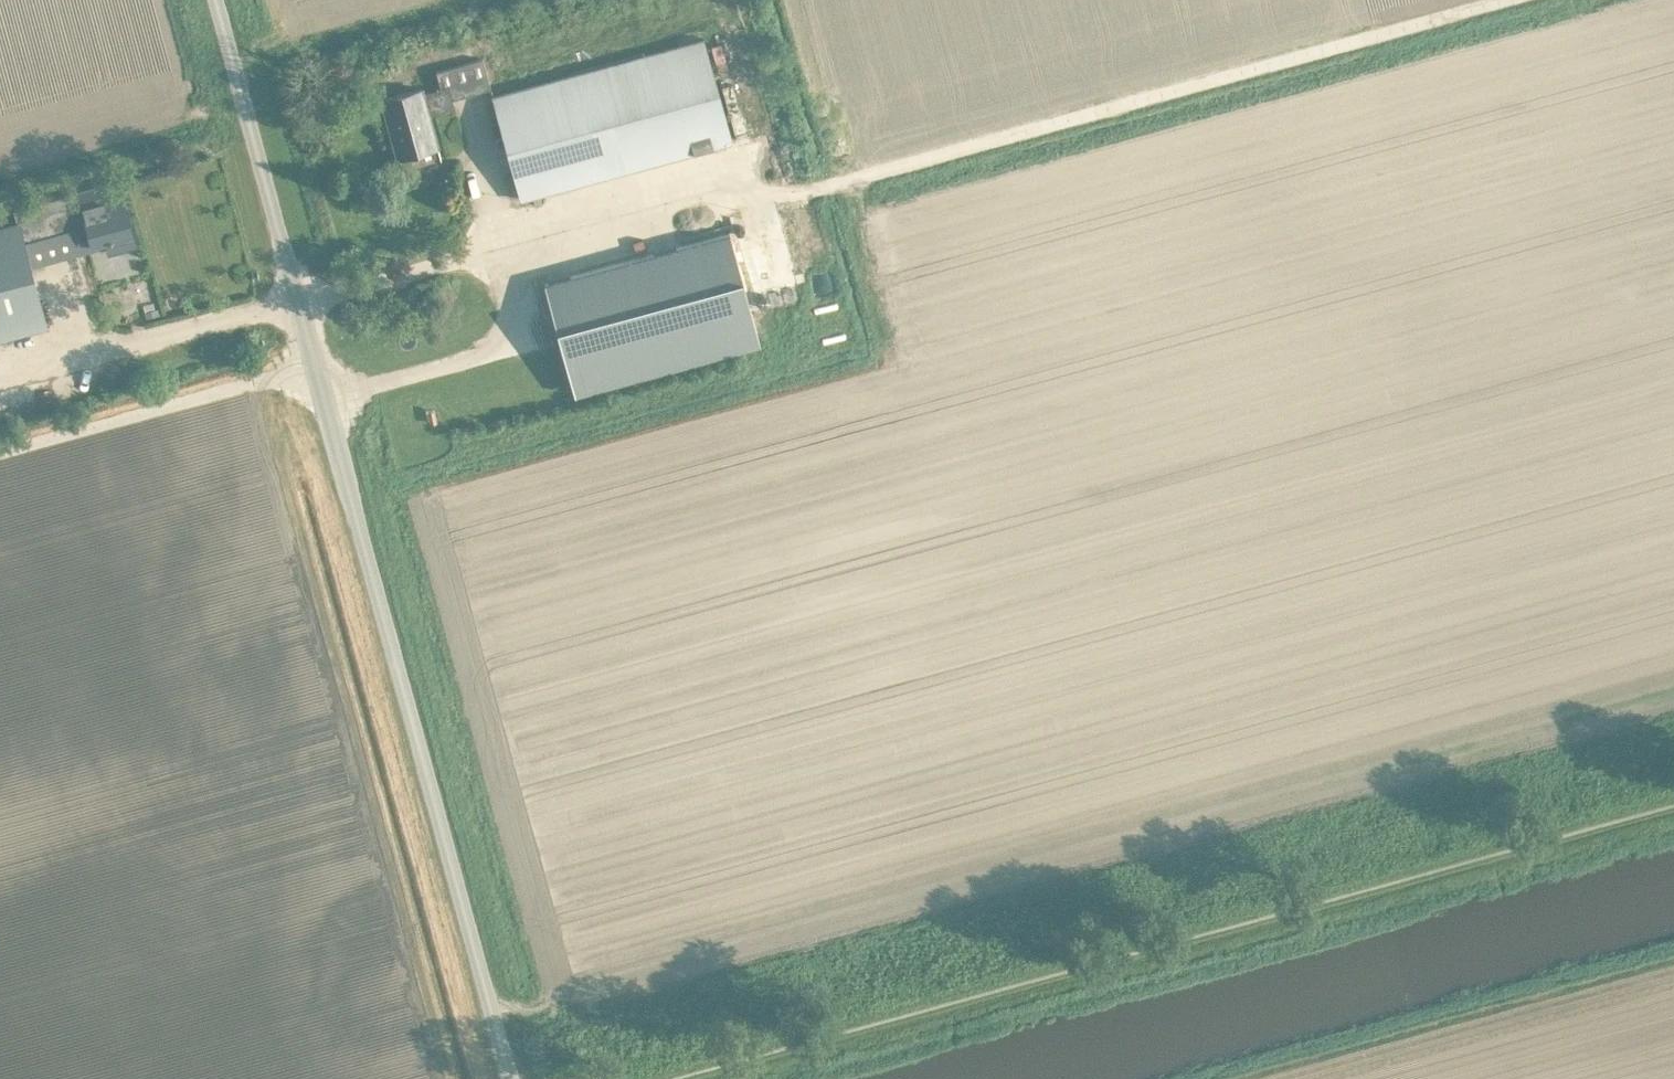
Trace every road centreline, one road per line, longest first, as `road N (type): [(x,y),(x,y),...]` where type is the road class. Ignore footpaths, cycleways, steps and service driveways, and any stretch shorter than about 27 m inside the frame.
road 1 (unclassified): [(502,1078),(206,0)]

